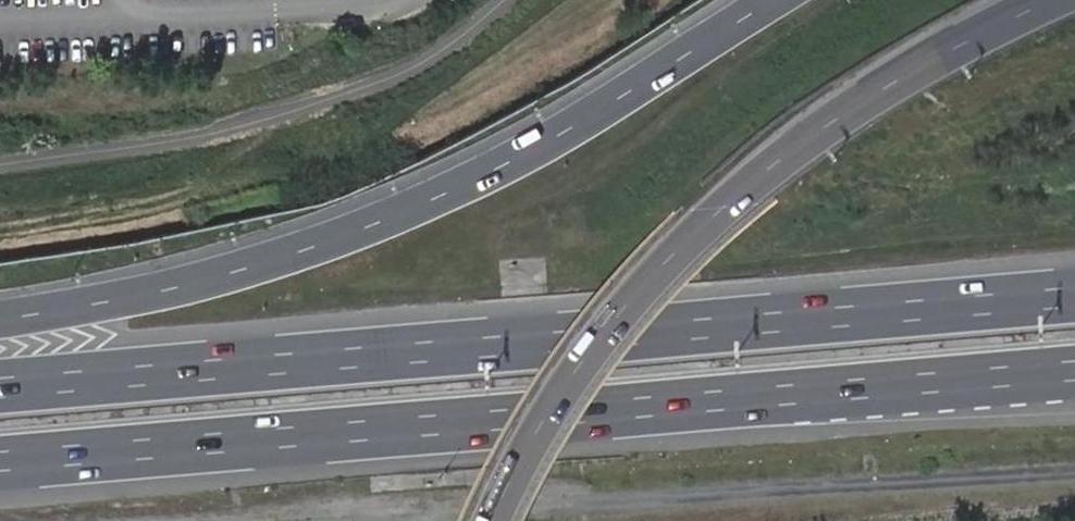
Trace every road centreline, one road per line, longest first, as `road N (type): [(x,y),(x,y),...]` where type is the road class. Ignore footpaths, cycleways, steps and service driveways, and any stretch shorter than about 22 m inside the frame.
road 1 (motorway): [(1074,290),(0,379)]
road 2 (motorway): [(777,0),(554,138),(419,208),(257,265),(0,315)]
road 3 (motorway): [(1056,0),(826,128),(651,279),(578,369),(496,520)]
road 4 (motorway): [(0,468),(779,399)]
road 5 (motorway): [(779,399),(1074,373)]
road 6 (motorway): [(779,399),(1074,393)]

